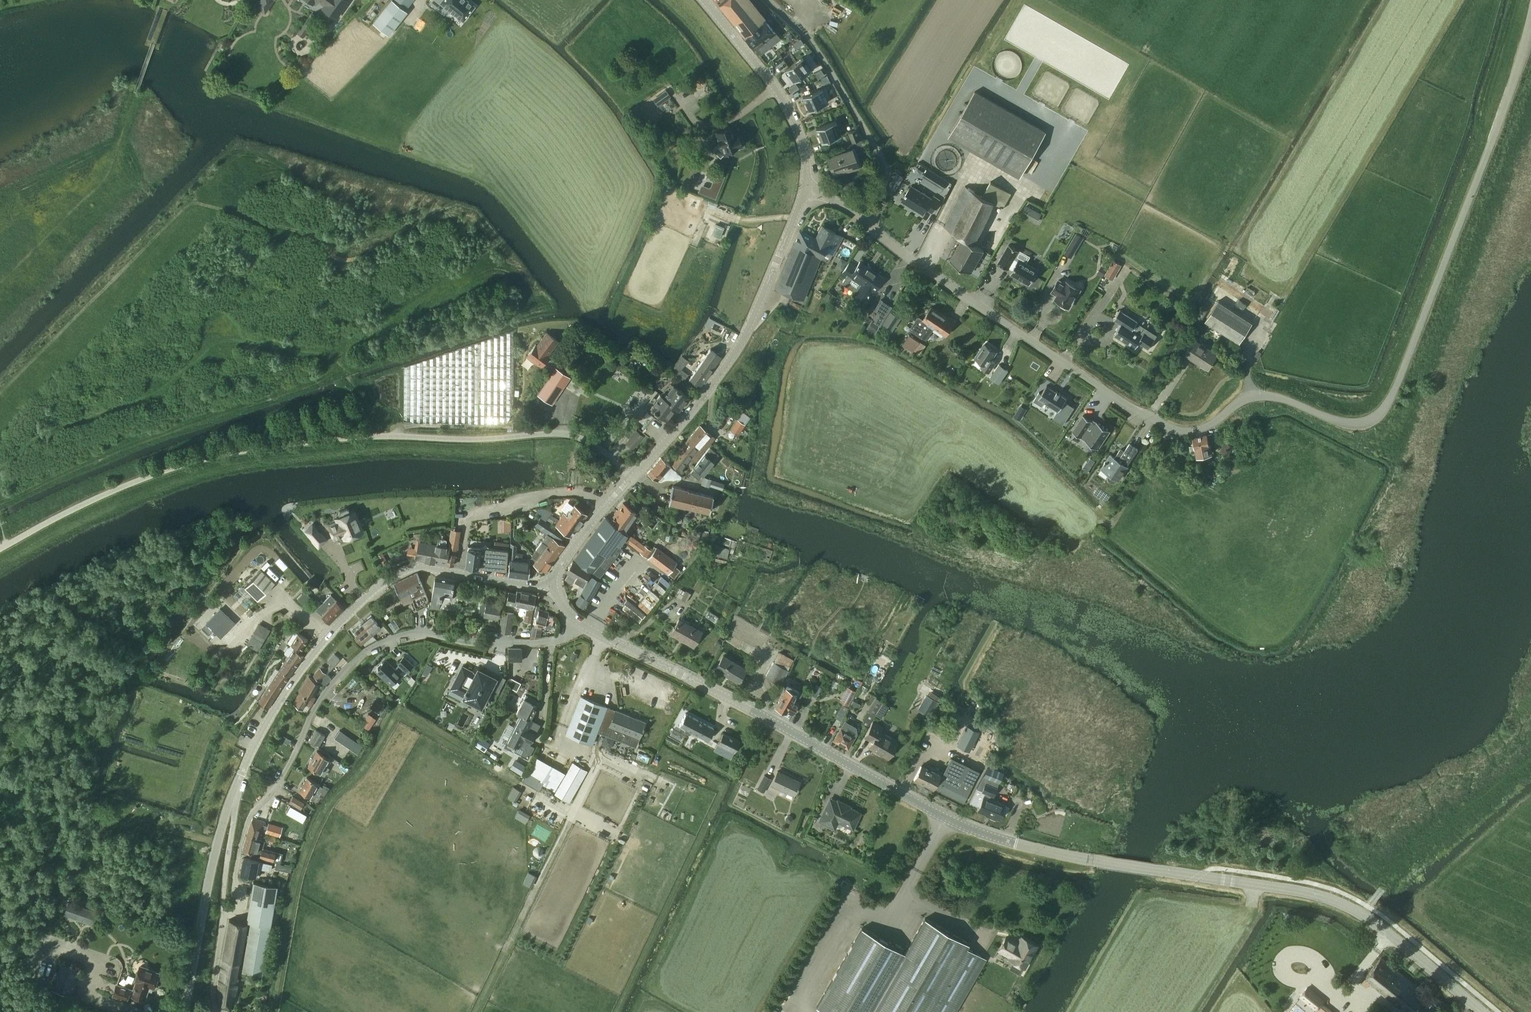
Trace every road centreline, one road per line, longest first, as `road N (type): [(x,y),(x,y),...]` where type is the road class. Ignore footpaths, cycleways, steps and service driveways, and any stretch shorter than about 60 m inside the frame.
road 1 (unclassified): [(872,227),(964,298),(1165,425),(1204,428),(1247,397),(1262,396),(1364,422),(1386,407),(1401,376),(1530,26)]
road 2 (secondary): [(1481,1011),(1339,904),(976,832),(580,623)]
road 3 (unclassified): [(0,549),(158,473),(271,447),(377,436),(552,433),(585,441),(631,477)]
road 4 (unclassified): [(223,922),(249,816),(278,784),(326,689),(364,649),(410,632),(484,643),(547,641),(580,623)]
road 5 (tertiary): [(237,787),(284,694),(379,585),(418,567),(550,587)]
road 6 (secondary): [(631,477),(710,388),(745,331),(806,189)]
road 7 (residential): [(872,227),(884,192),(874,145),(827,66),(767,0)]
road 8 (tertiary): [(184,1011),(237,787)]
road 9 (secondary): [(806,189),(807,163),(792,116),(701,0)]
road 10 (secondary): [(550,587),(631,477)]
road 11 (unclassified): [(237,787),(223,922)]

